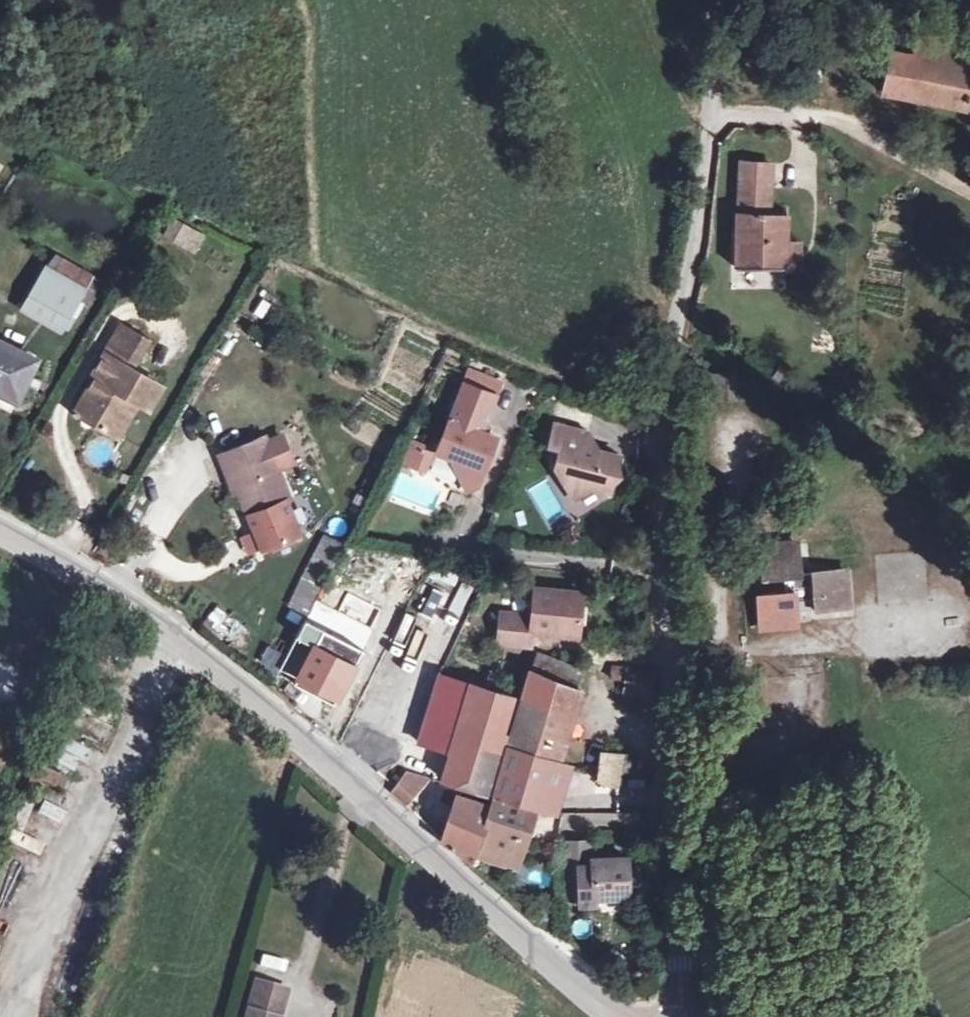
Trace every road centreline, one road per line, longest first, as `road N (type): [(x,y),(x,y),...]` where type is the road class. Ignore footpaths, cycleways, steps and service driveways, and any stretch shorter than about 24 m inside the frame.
road 1 (unclassified): [(678,1015),(664,561),(672,361),(704,152),(715,0)]
road 2 (tertiary): [(620,1016),(442,865),(275,702),(84,575),(0,533)]
road 3 (track): [(707,116),(836,119),(969,195)]

